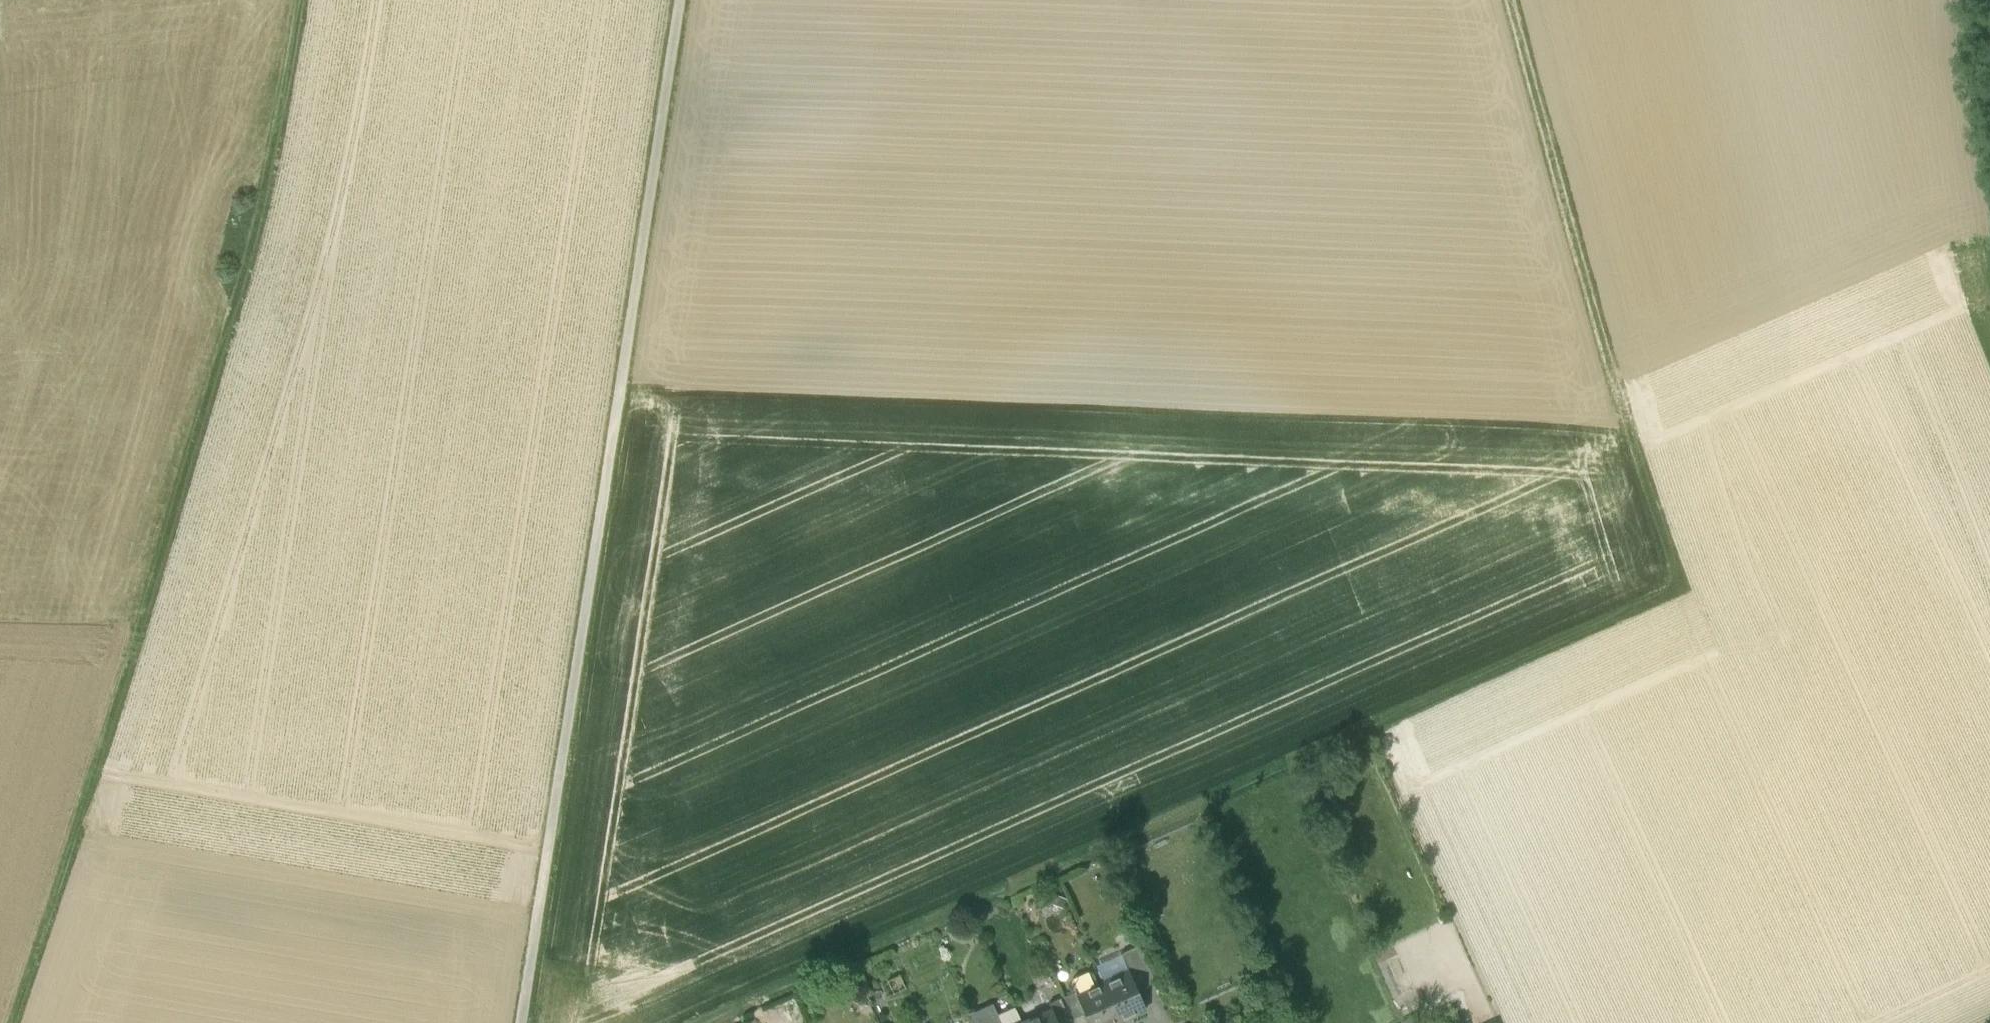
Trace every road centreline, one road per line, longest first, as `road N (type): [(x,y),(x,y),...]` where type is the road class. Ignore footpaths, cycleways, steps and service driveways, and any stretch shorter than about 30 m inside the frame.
road 1 (track): [(1509,0),(1674,595),(705,1022)]
road 2 (track): [(302,0),(291,70),(118,715),(15,1022)]
road 3 (track): [(514,1022),(678,0)]

